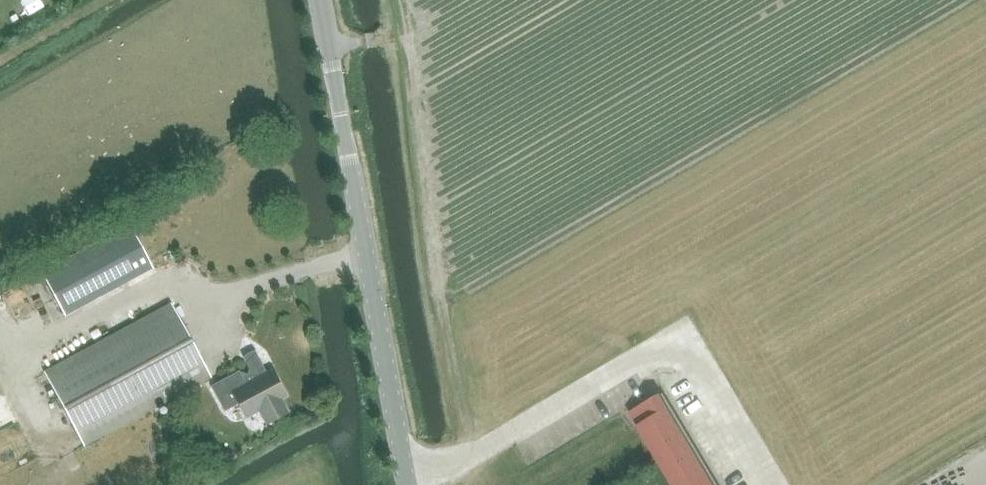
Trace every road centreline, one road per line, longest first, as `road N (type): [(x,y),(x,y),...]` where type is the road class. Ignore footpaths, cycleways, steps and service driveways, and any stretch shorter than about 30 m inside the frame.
road 1 (tertiary): [(411,484),(320,0)]

